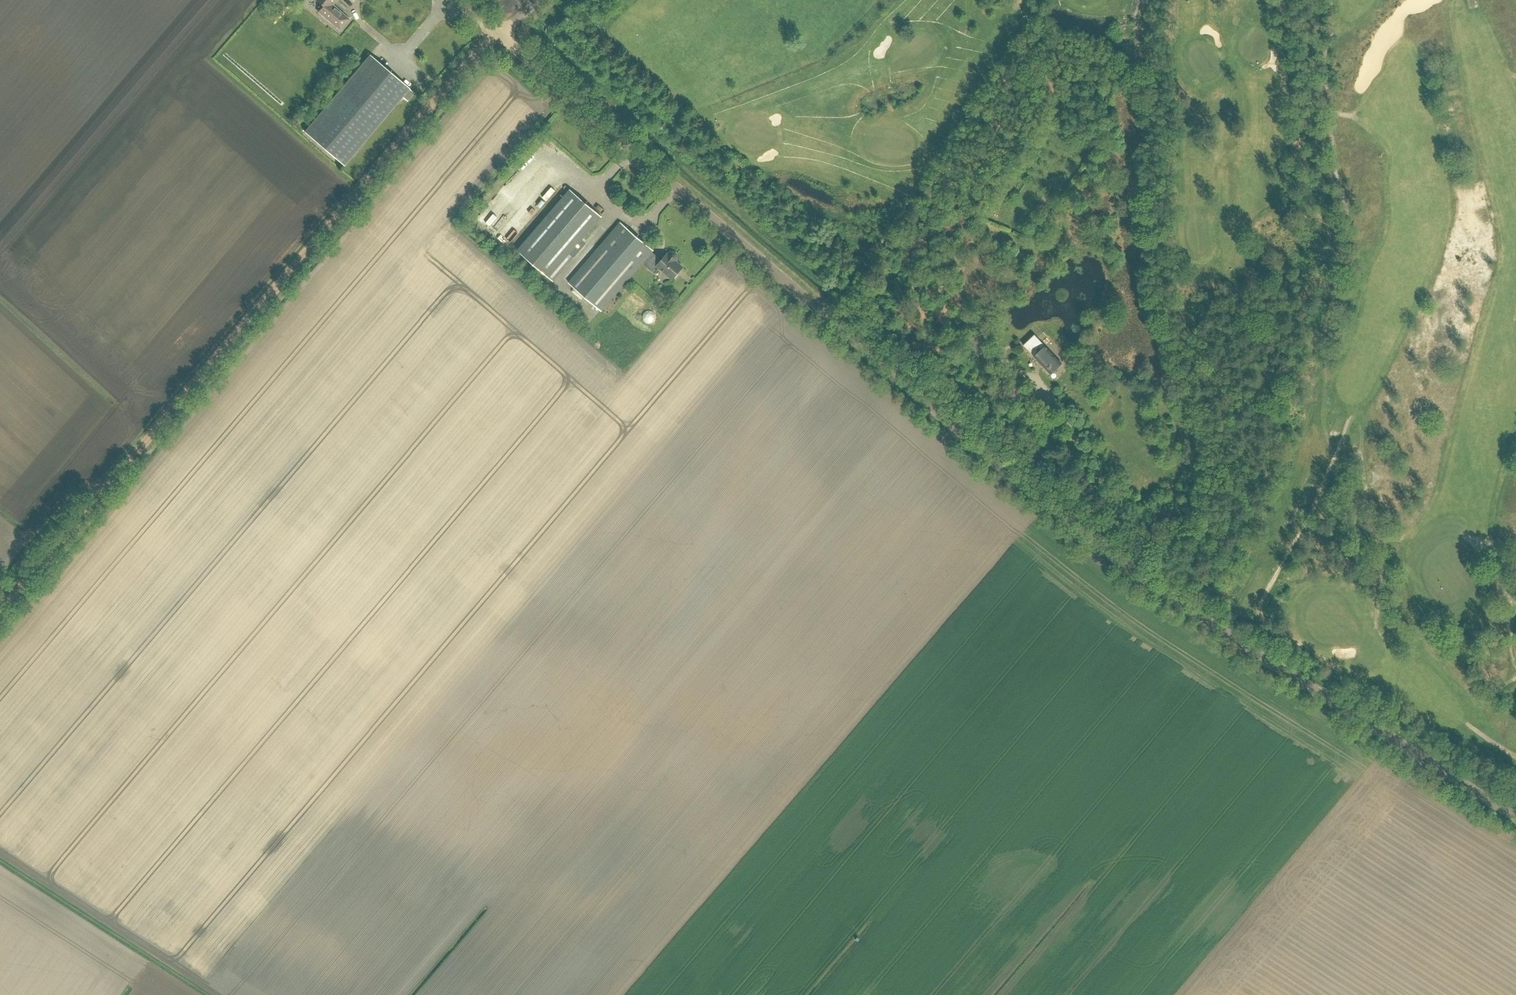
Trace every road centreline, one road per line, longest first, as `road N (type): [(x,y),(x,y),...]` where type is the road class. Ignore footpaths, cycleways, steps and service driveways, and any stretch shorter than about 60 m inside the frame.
road 1 (tertiary): [(1515,818),(1227,633),(1061,514),(498,33)]
road 2 (track): [(498,33),(0,609)]

